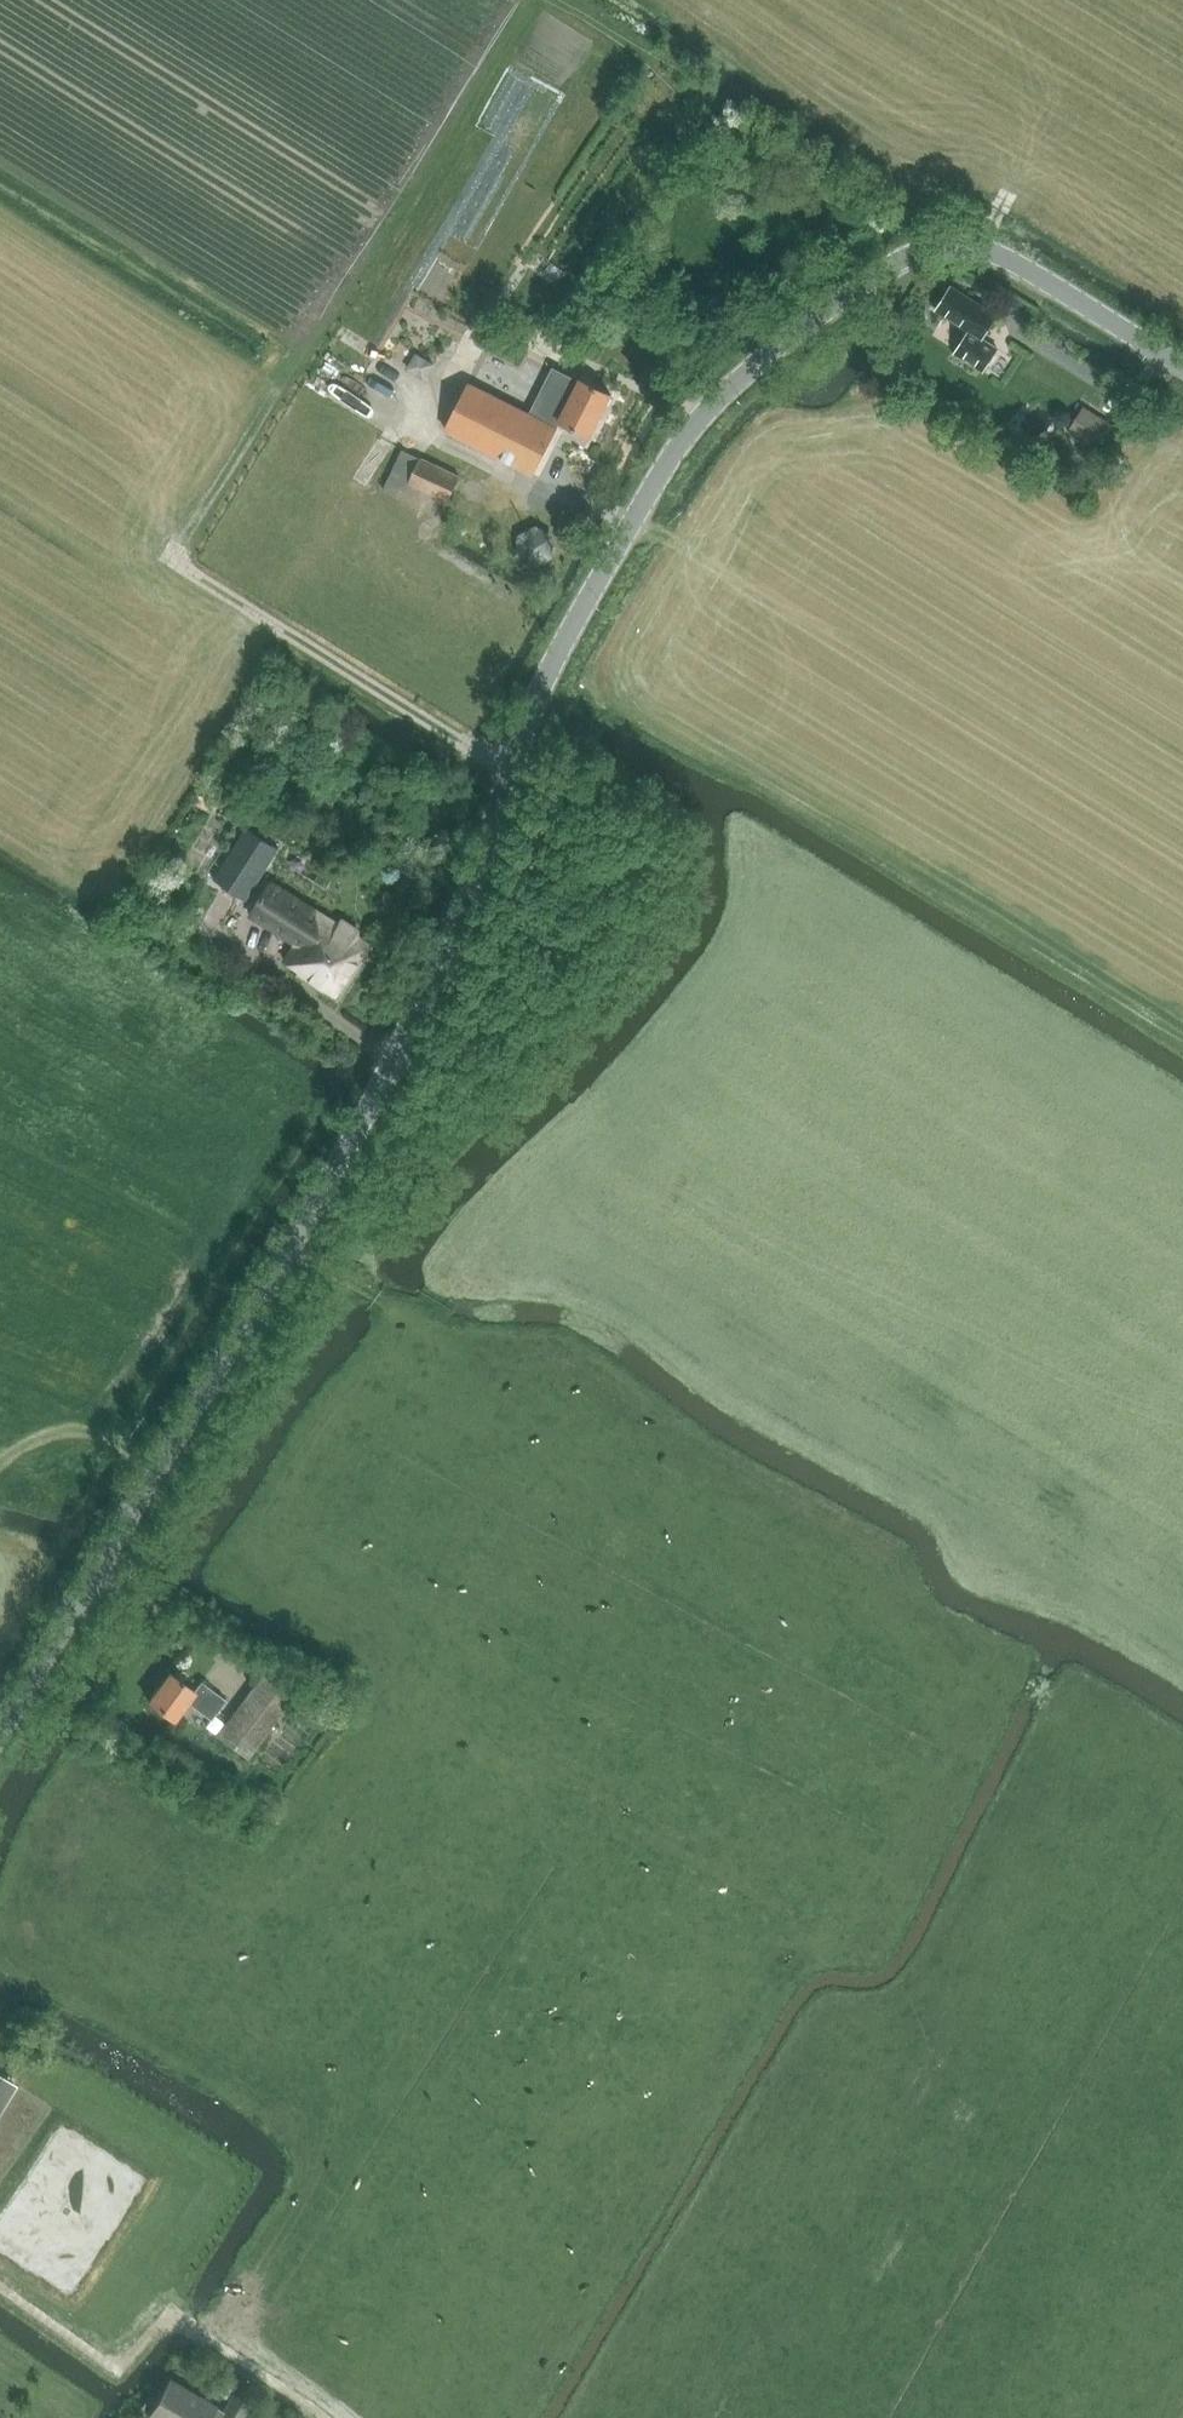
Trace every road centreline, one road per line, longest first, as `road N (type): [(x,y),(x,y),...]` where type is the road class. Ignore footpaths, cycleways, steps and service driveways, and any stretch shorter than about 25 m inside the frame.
road 1 (tertiary): [(0,1733),(401,1044),(551,670),(697,422),(740,379),(865,283),(919,252),(948,246),(999,255),(1182,367)]
road 2 (track): [(511,772),(196,576),(185,563),(182,534),(249,427),(245,394),(221,363),(0,222)]
road 3 (track): [(0,2291),(96,2352),(120,2357),(156,2322),(188,2326),(326,2417)]

